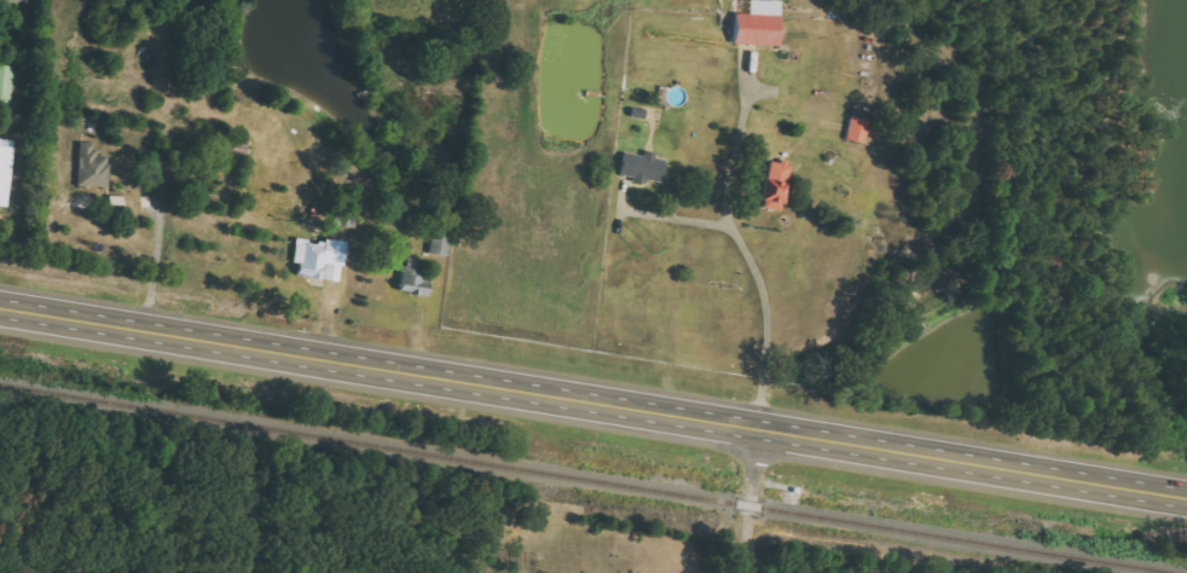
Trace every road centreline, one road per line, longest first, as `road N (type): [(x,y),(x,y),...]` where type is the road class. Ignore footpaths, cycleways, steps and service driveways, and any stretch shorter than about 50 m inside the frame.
road 1 (trunk): [(1186,489),(0,307)]
road 2 (residential): [(748,572),(757,417)]

